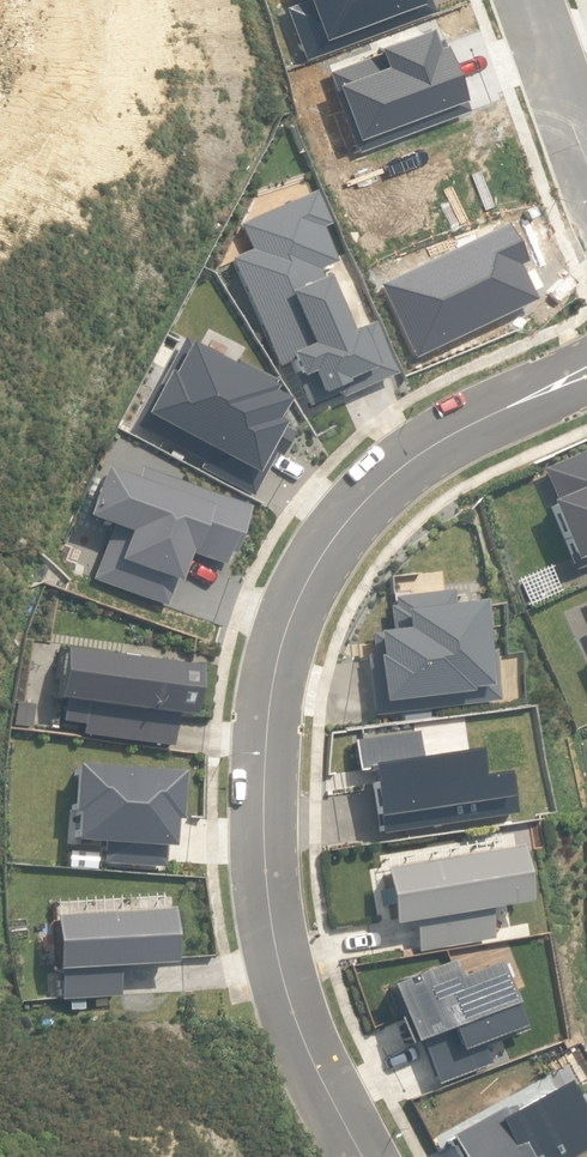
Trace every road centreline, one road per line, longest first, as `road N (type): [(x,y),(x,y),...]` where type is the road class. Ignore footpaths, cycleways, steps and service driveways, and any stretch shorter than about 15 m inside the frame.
road 1 (residential): [(586,373),(480,420),(396,470),(323,551),(278,656),(263,829),(272,929),(303,1040),(361,1156)]
road 2 (residential): [(533,0),(586,158)]

